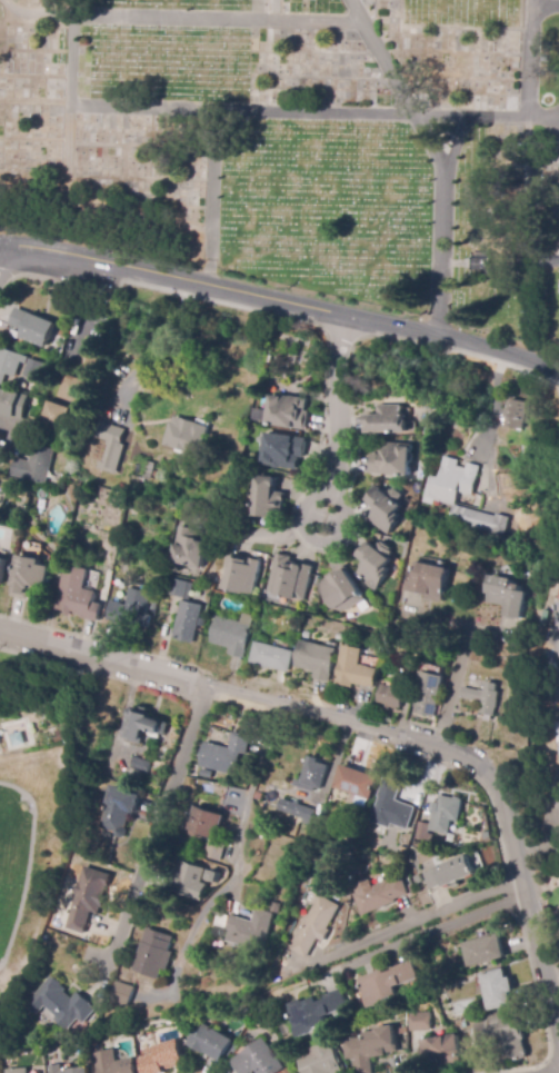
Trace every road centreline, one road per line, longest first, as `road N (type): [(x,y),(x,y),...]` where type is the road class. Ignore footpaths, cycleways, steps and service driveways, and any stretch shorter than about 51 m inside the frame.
road 1 (residential): [(558,1023),(505,801),(477,754),(0,630)]
road 2 (tertiary): [(558,371),(441,331),(0,247)]
road 3 (residential): [(204,685),(112,970)]
road 4 (residential): [(342,312),(329,495)]
road 5 (residential): [(306,538),(328,544),(341,535),(347,519),(337,498),(320,494),(300,507),(306,538)]

